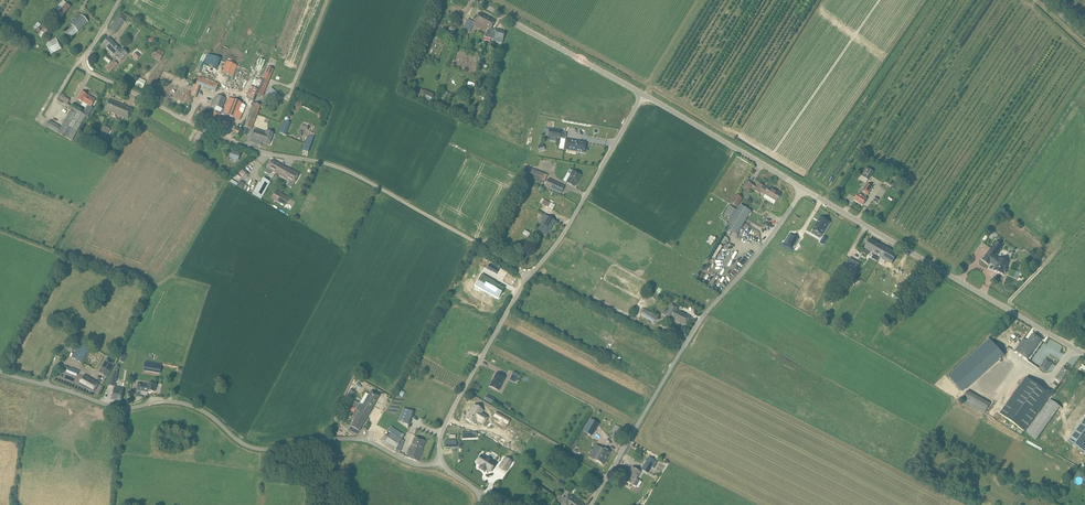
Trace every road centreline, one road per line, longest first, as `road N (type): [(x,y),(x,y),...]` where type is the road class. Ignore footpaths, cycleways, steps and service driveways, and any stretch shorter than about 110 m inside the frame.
road 1 (unclassified): [(529,277),(354,174),(222,138),(94,75),(86,56),(117,0)]
road 2 (unclassified): [(442,463),(420,467),(354,440),(258,450),(238,443),(194,407),(161,402),(124,410),(0,371)]
road 3 (unclassified): [(595,504),(699,322),(769,247),(804,190)]
road 4 (unclassified): [(1084,354),(804,190)]
road 5 (unclassified): [(529,277),(566,230),(644,95)]
road 6 (unclassified): [(442,463),(442,431),(529,277)]
road 7 (unclassified): [(644,95),(468,0)]
road 8 (unclassified): [(804,190),(644,95)]

